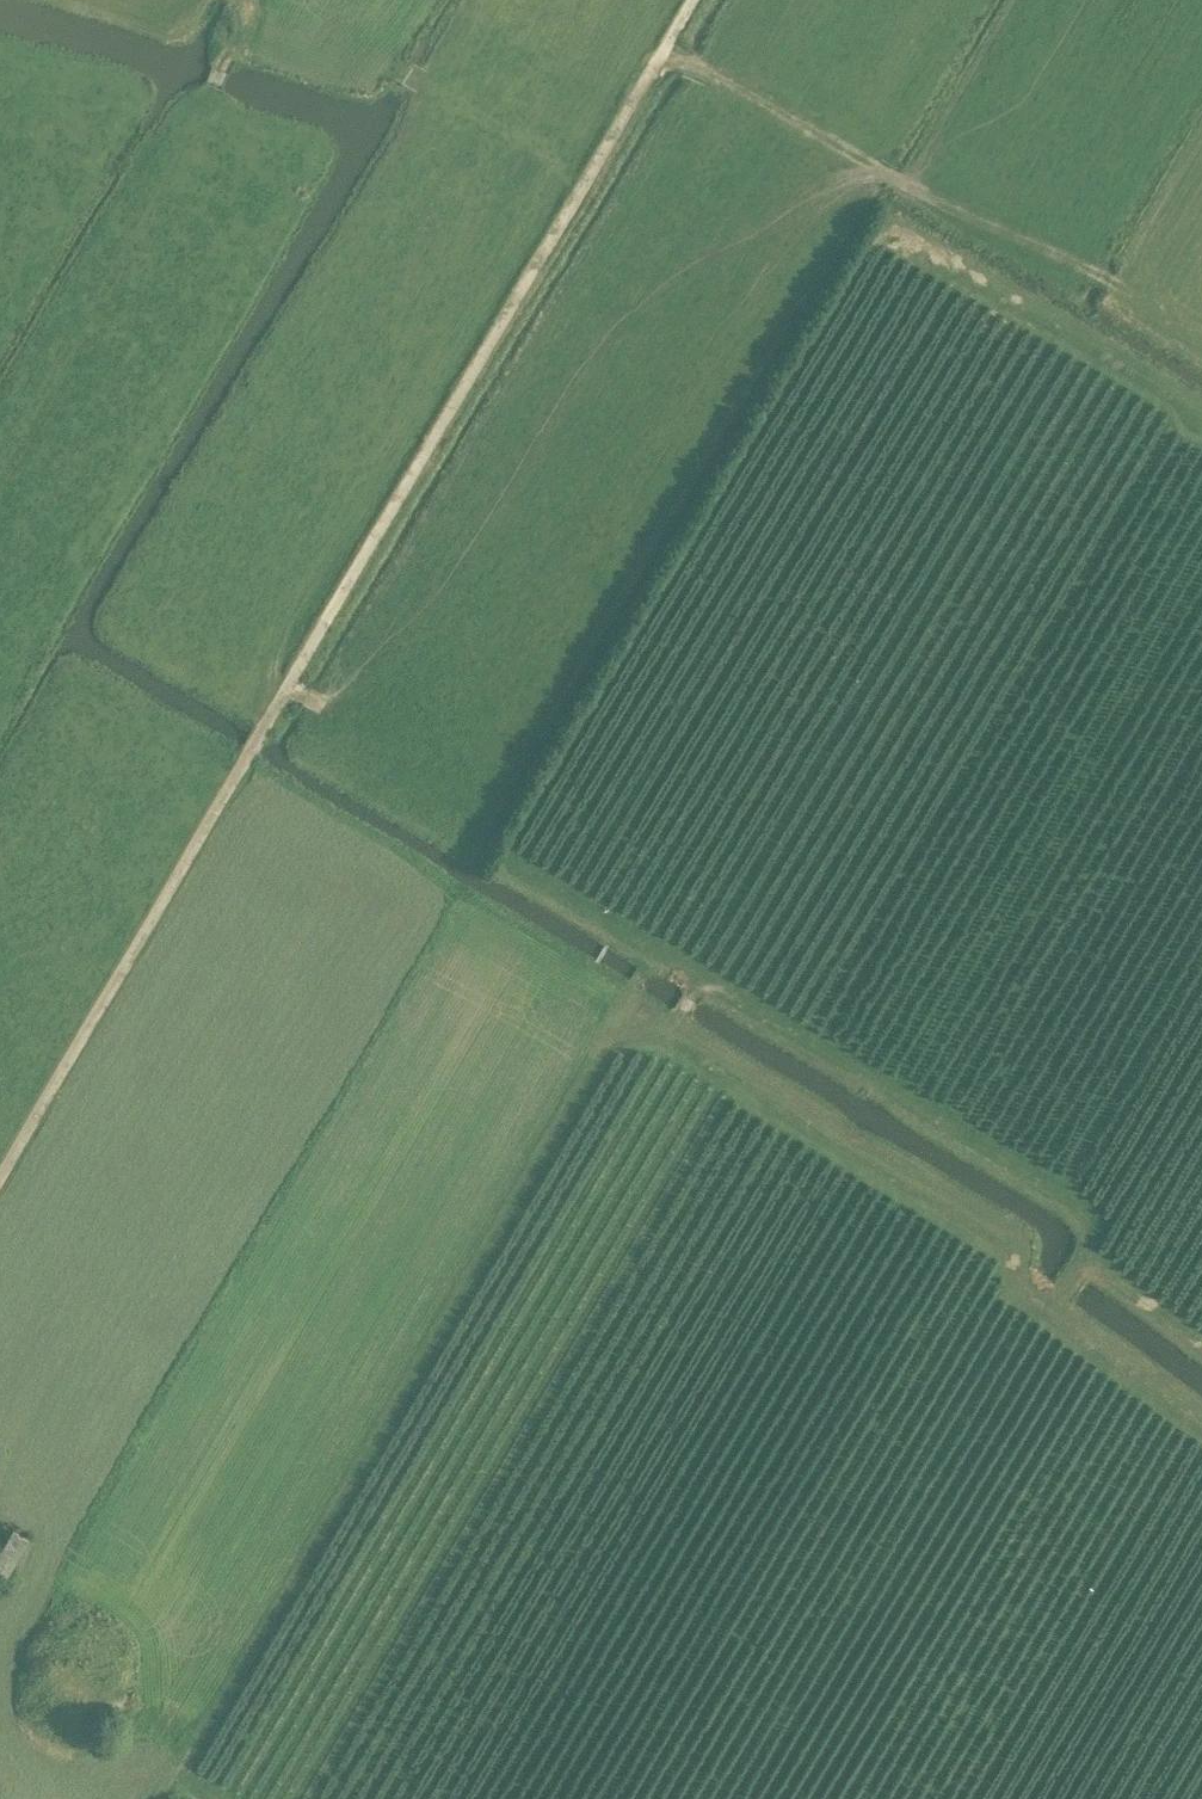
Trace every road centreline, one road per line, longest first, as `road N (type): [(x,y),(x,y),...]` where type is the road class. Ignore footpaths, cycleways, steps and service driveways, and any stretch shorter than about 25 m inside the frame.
road 1 (track): [(0,1158),(512,338),(702,0)]
road 2 (track): [(182,1798),(641,976)]

